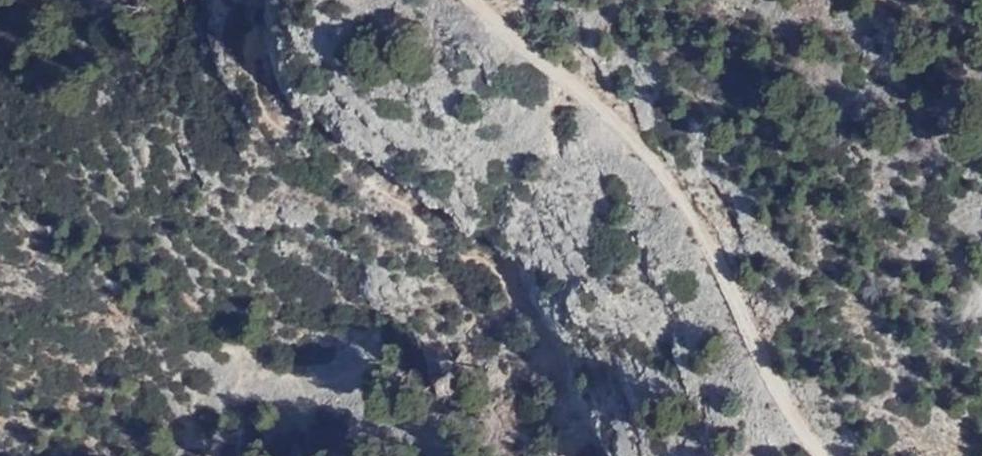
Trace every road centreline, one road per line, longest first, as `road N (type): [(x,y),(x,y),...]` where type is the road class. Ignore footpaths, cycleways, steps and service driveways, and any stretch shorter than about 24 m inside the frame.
road 1 (track): [(824,455),(763,373),(714,257),(640,150),(475,0)]

